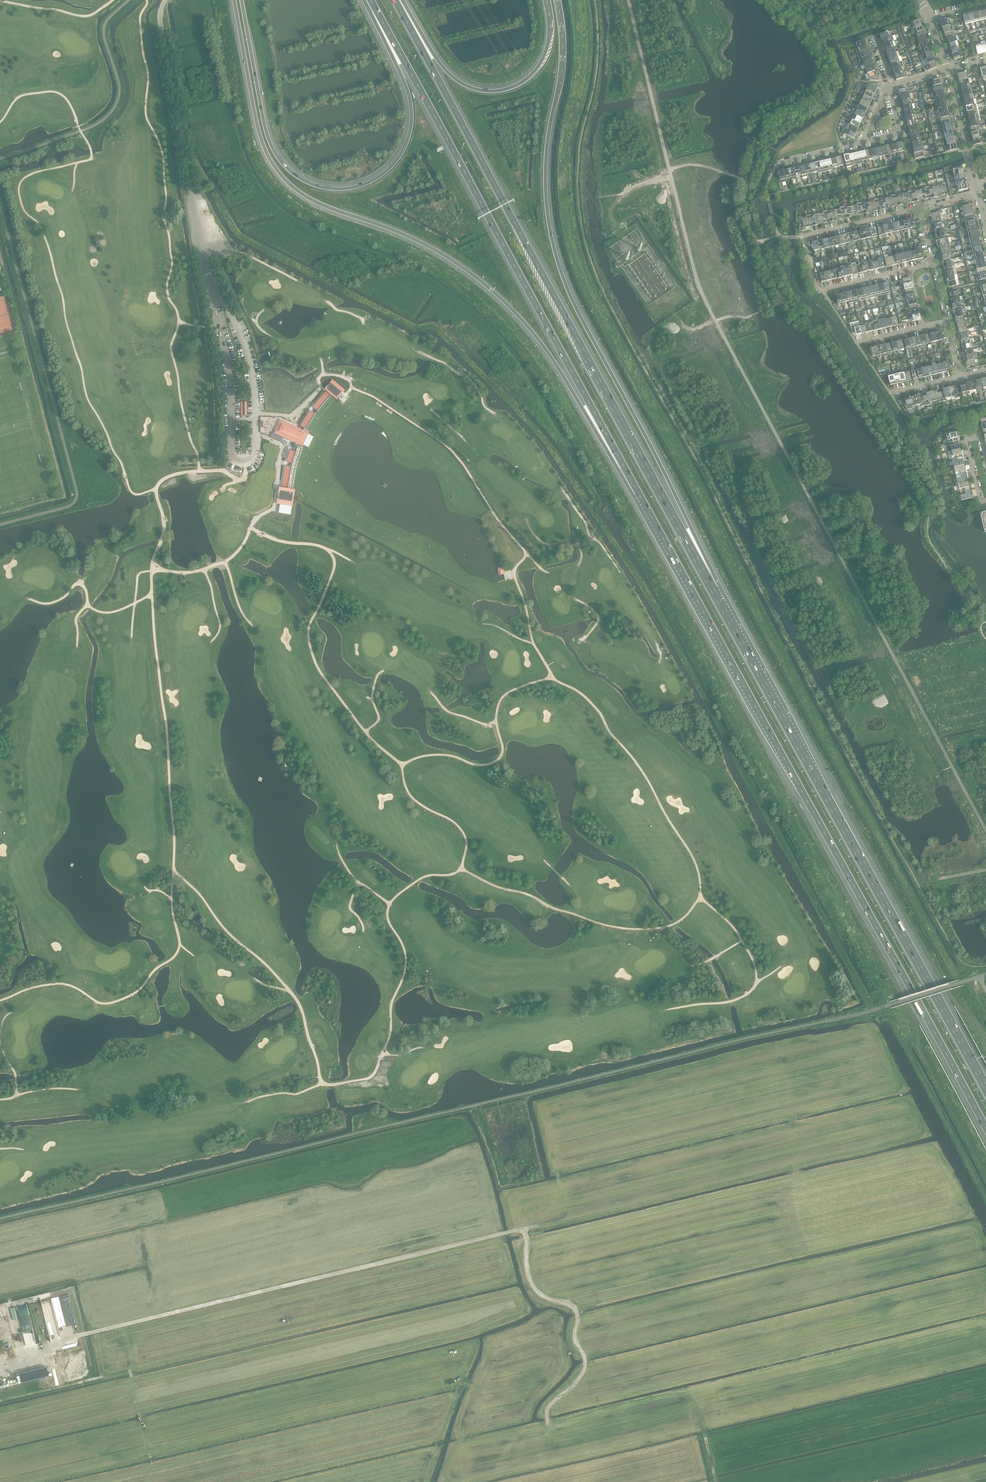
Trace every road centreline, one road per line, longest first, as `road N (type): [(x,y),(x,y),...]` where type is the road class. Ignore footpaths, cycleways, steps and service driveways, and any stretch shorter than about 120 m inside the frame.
road 1 (track): [(176,0),(206,25),(242,160),(267,201),(288,220),(353,249),(378,280),(415,274),(485,325),(523,369),(596,495),(593,510),(648,593),(874,1010)]
road 2 (motorway): [(639,494),(985,1129)]
road 3 (motorway): [(234,0),(257,125),(278,172),(318,203),(443,255),(505,303),(552,358),(639,494)]
road 4 (motorway): [(713,591),(395,0)]
road 5 (motorway): [(713,591),(691,527),(559,264),(546,164),(562,69),(557,0)]
road 6 (motorway): [(985,1087),(713,591)]
road 7 (motorway): [(370,0),(639,494)]
road 8 (motorway): [(370,0),(409,95),(410,133),(381,175),(334,189),(301,179),(278,158),(241,0)]
road 9 (motorway): [(547,0),(550,29),(542,60),(518,84),(492,91),(449,73),(398,0)]
road 10 (track): [(890,972),(985,1176)]
road 11 (residential): [(818,291),(805,236),(920,209)]

